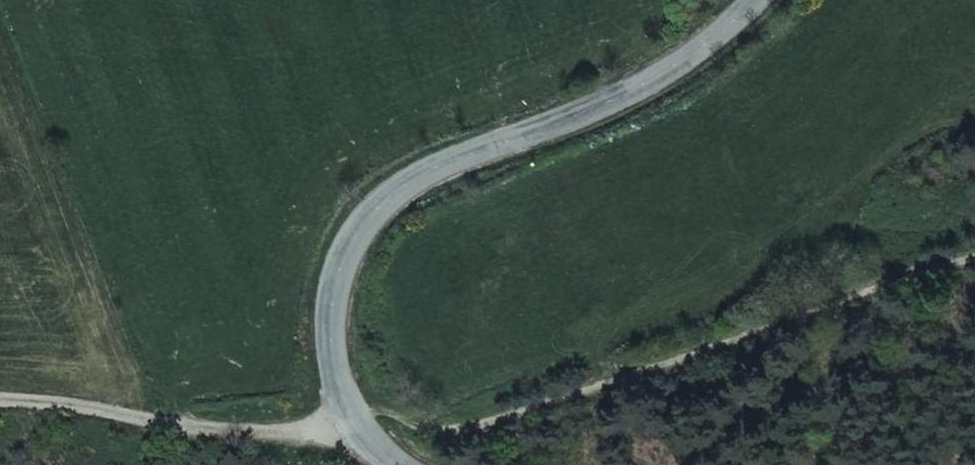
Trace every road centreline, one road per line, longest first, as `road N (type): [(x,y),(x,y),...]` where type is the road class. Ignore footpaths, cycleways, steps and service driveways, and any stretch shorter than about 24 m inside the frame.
road 1 (track): [(0,407),(96,410),(243,434),(561,382),(974,245)]
road 2 (tertiary): [(743,0),(680,57),(622,93),(396,192),(341,269),(335,378),(353,430),(394,464)]

